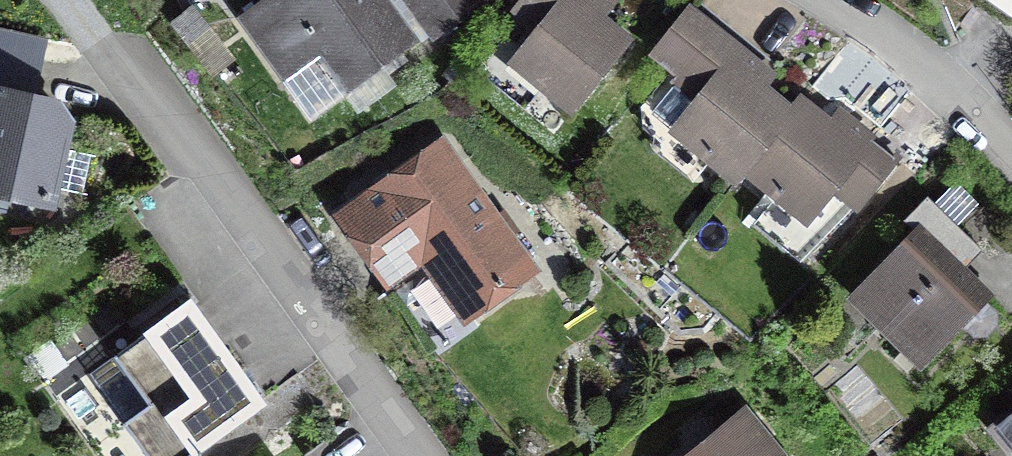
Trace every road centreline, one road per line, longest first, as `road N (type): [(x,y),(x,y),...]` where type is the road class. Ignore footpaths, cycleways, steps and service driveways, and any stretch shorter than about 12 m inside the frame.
road 1 (residential): [(406,455),(72,0)]
road 2 (residential): [(837,0),(971,112),(1011,162)]

